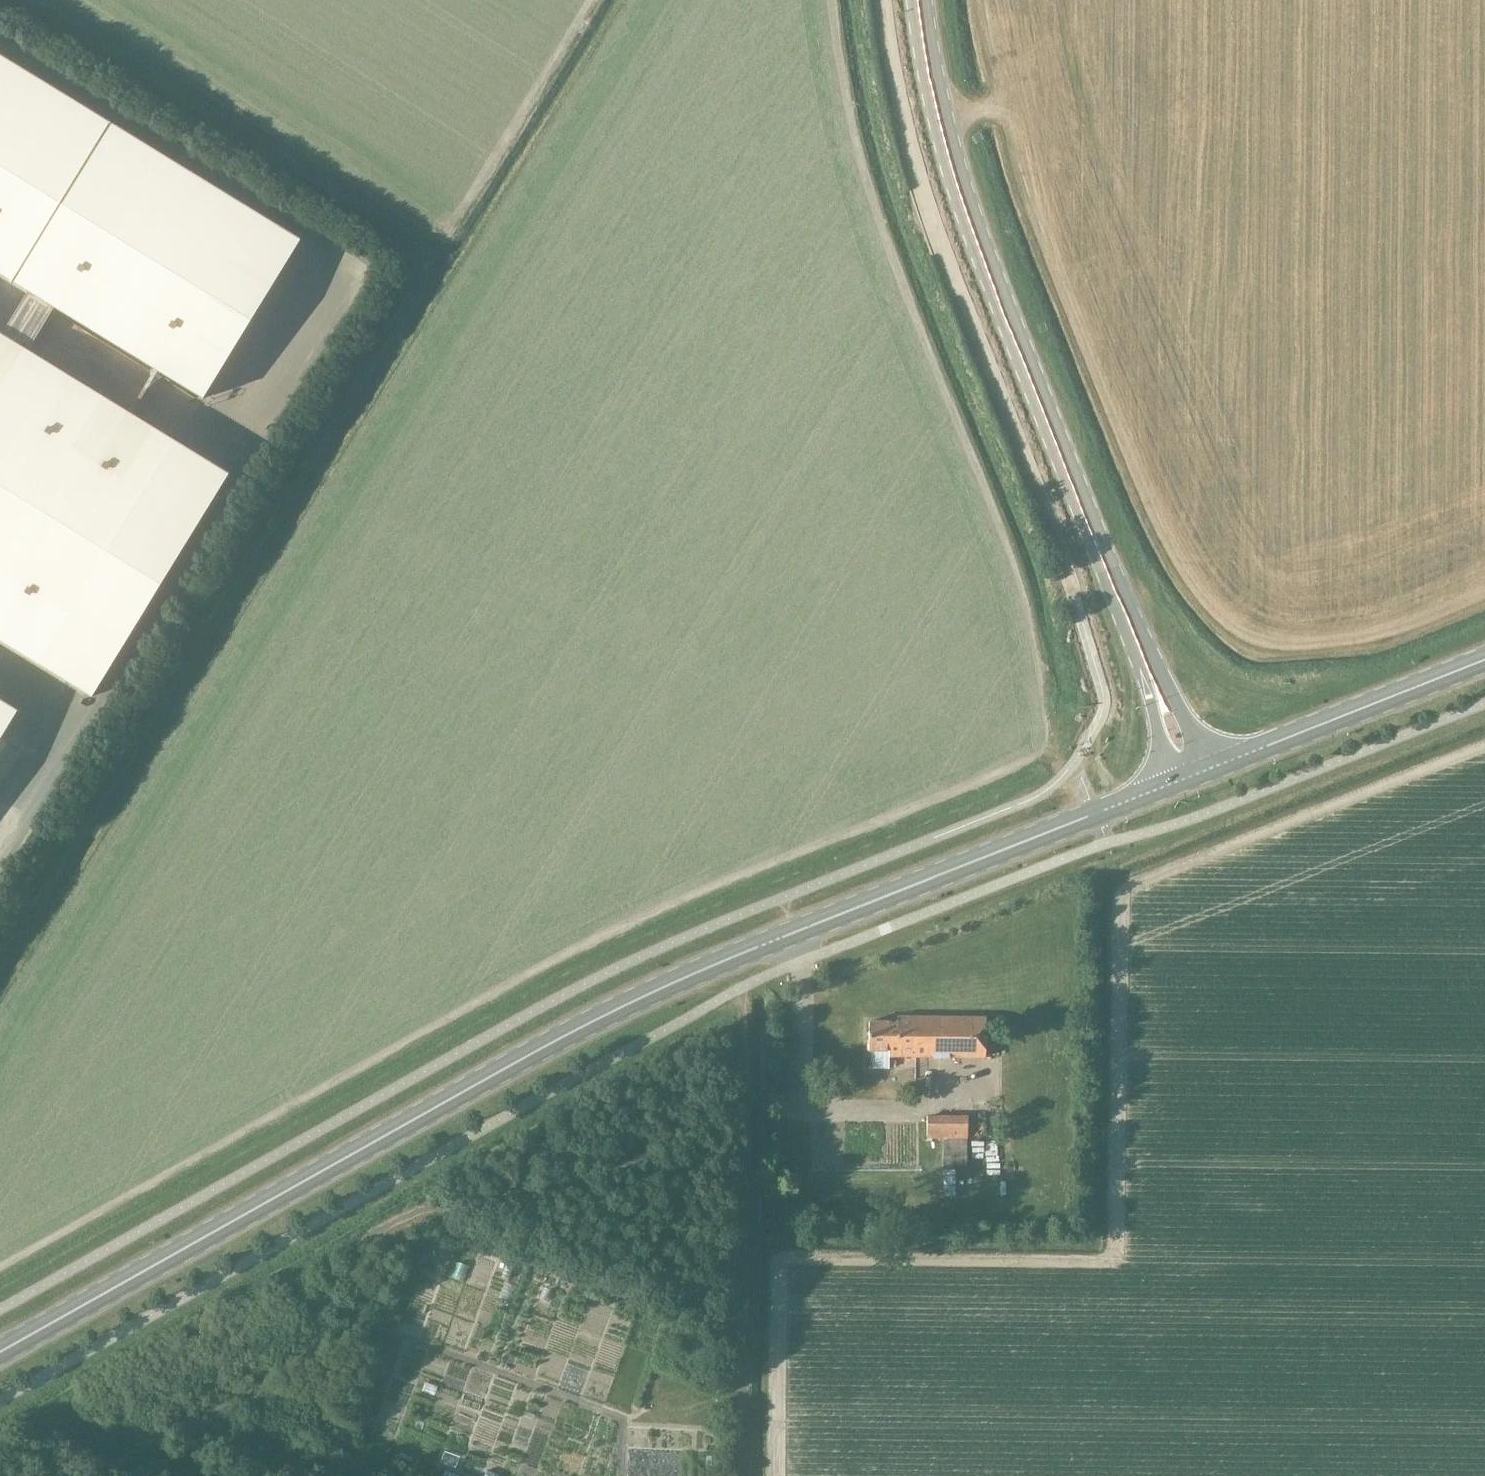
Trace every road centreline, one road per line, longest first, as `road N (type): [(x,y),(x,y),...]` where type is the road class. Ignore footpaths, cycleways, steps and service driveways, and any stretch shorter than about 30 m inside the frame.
road 1 (secondary): [(0,1352),(607,1013),(1174,783)]
road 2 (secondary): [(1151,678),(964,202),(920,0)]
road 3 (secondary): [(1210,769),(1484,659)]

